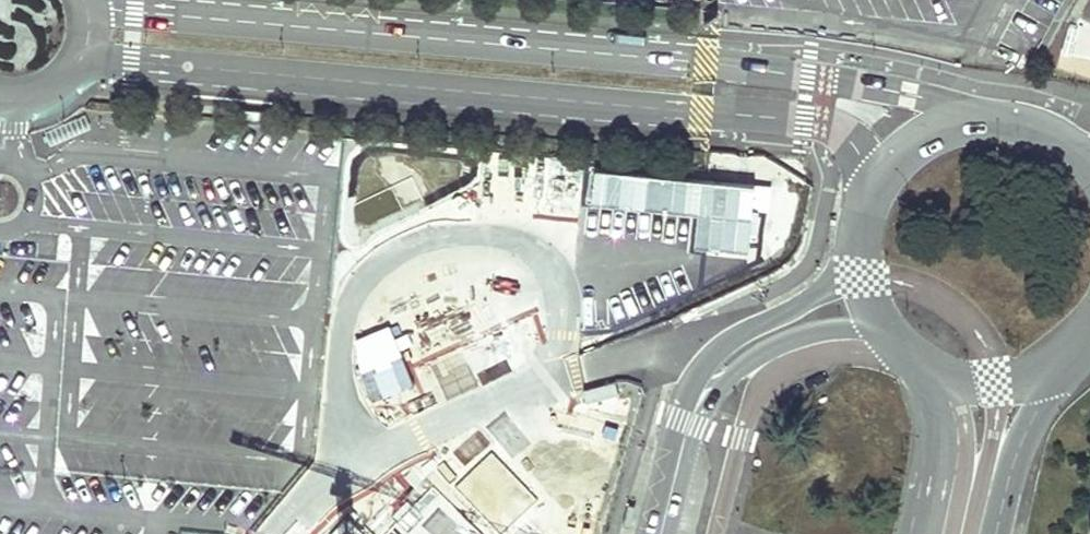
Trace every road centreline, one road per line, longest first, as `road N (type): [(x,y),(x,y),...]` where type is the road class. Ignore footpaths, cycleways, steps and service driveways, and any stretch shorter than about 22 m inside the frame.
road 1 (unclassified): [(997,122),(908,93),(714,64),(87,13)]
road 2 (unclassified): [(82,56),(823,124),(883,176)]
road 3 (unclassified): [(863,282),(743,333),(715,358),(701,397)]
road 4 (unclassified): [(701,397),(753,358),(811,333),(888,332)]
road 5 (tertiary): [(997,533),(1053,362)]
road 6 (unclassified): [(701,397),(661,533)]
road 7 (tertiary): [(997,122),(945,129),(883,176)]
road 8 (tertiary): [(927,364),(996,379),(1053,362)]

